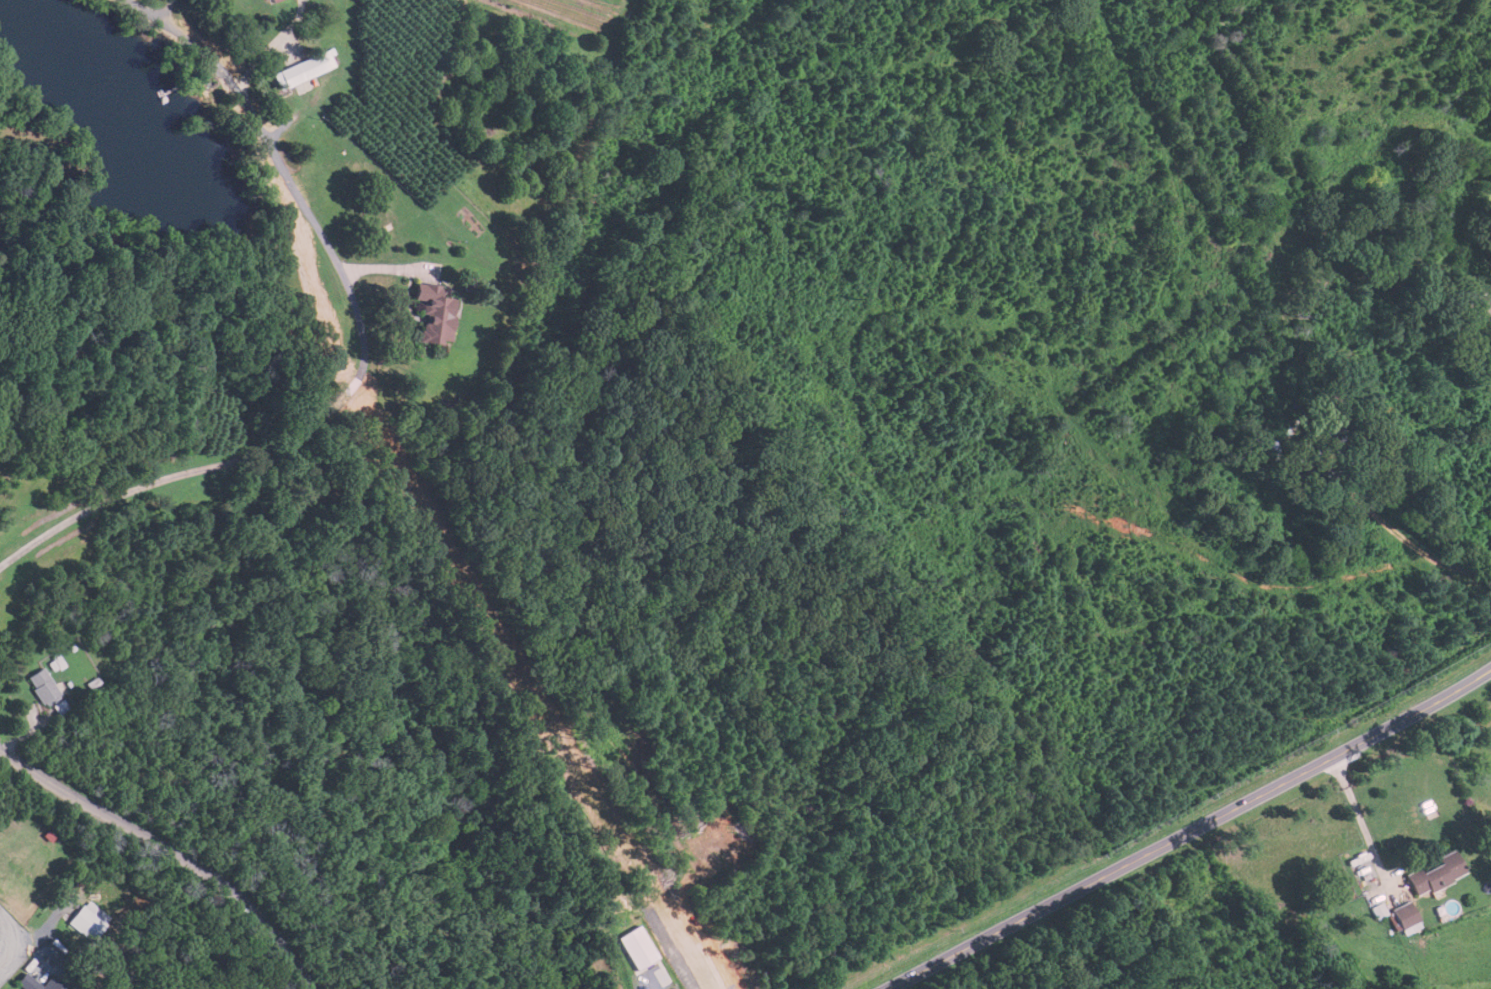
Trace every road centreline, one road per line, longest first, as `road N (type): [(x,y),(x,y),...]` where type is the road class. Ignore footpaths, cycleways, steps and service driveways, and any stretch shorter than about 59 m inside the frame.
road 1 (tertiary): [(1490,669),(888,988)]
road 2 (residential): [(315,988),(231,888),(0,750)]

